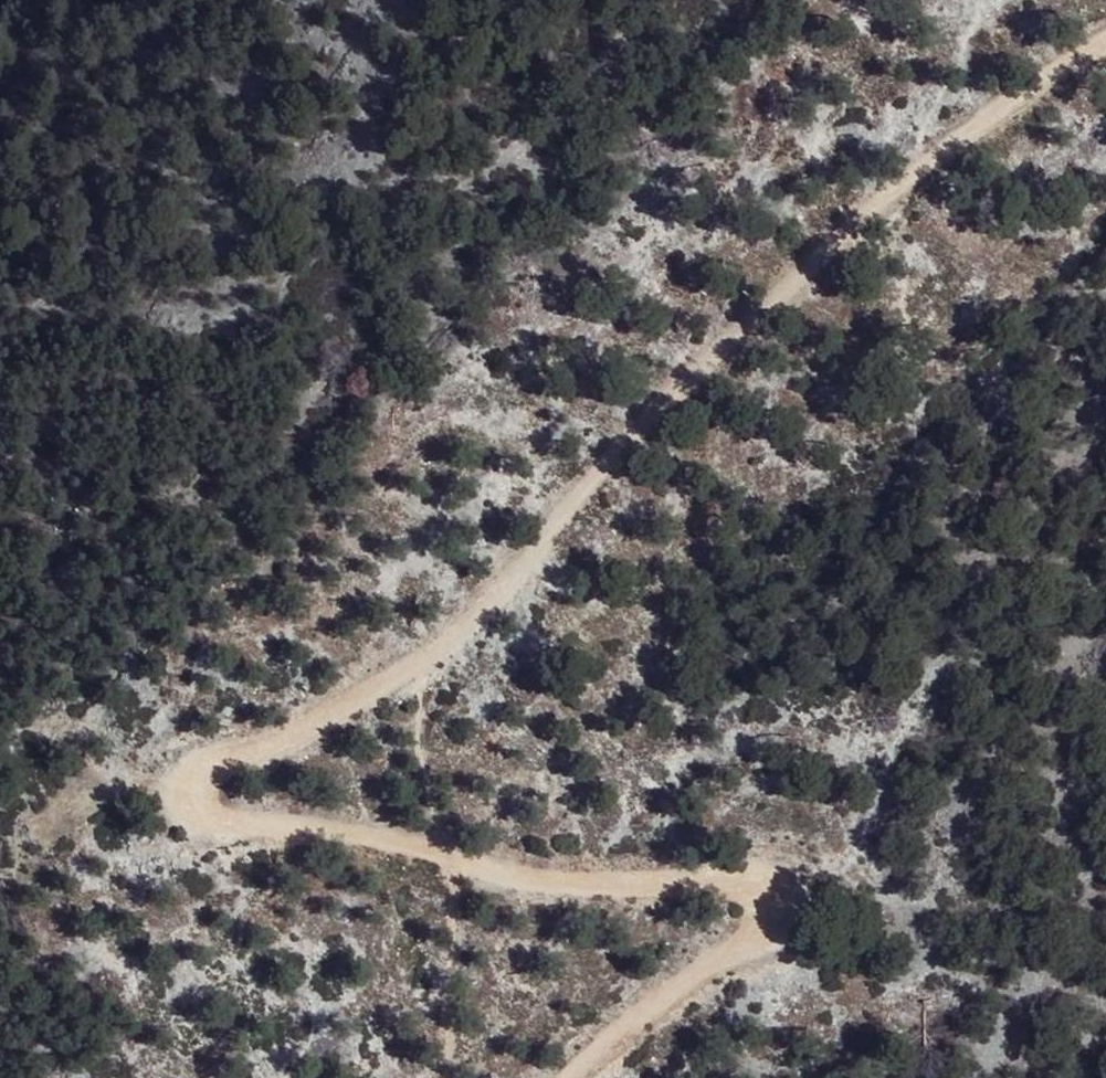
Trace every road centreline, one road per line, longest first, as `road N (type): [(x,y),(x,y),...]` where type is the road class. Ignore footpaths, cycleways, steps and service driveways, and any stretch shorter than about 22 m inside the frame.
road 1 (track): [(570,1077),(674,989),(763,941),(773,910),(753,888),(465,860),(337,830),(236,833),(193,816),(192,776),(312,726),(373,689),(499,588),(595,479),(794,284),(938,153),(1028,106),(1105,17)]

